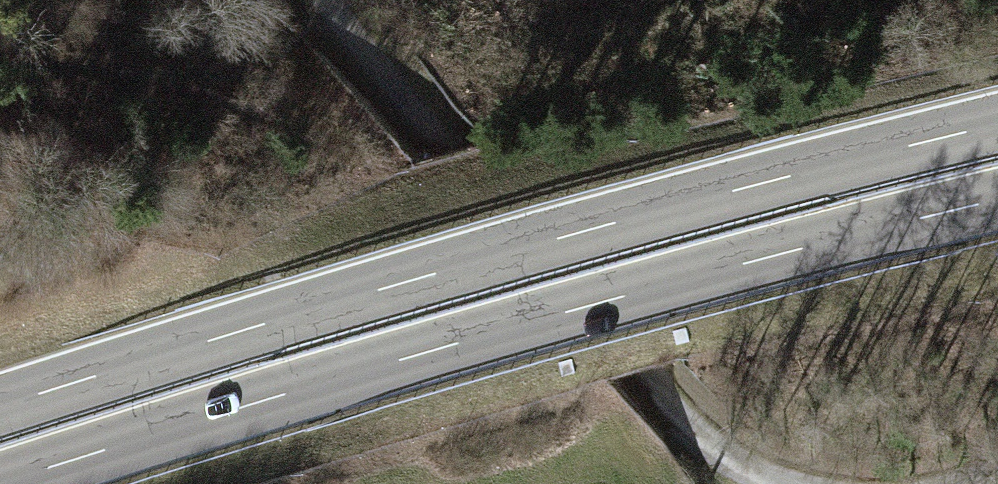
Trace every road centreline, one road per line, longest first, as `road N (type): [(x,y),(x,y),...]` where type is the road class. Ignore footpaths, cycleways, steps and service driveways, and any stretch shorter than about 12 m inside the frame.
road 1 (trunk): [(0,483),(353,373),(997,200)]
road 2 (trunk): [(997,125),(296,313),(0,407)]
road 3 (track): [(776,483),(640,392),(454,138),(331,0)]

